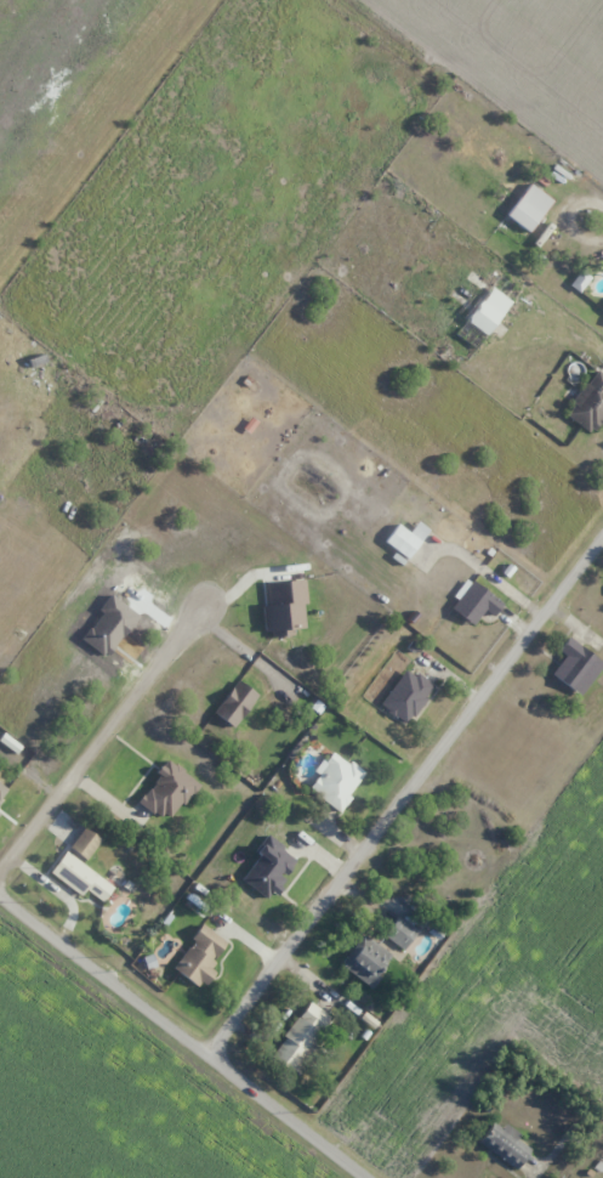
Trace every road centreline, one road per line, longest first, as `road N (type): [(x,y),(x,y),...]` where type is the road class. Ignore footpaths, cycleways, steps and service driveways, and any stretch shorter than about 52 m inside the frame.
road 1 (residential): [(602,539),(216,1060)]
road 2 (residential): [(370,1177),(0,901)]
road 3 (residential): [(0,884),(211,606)]

